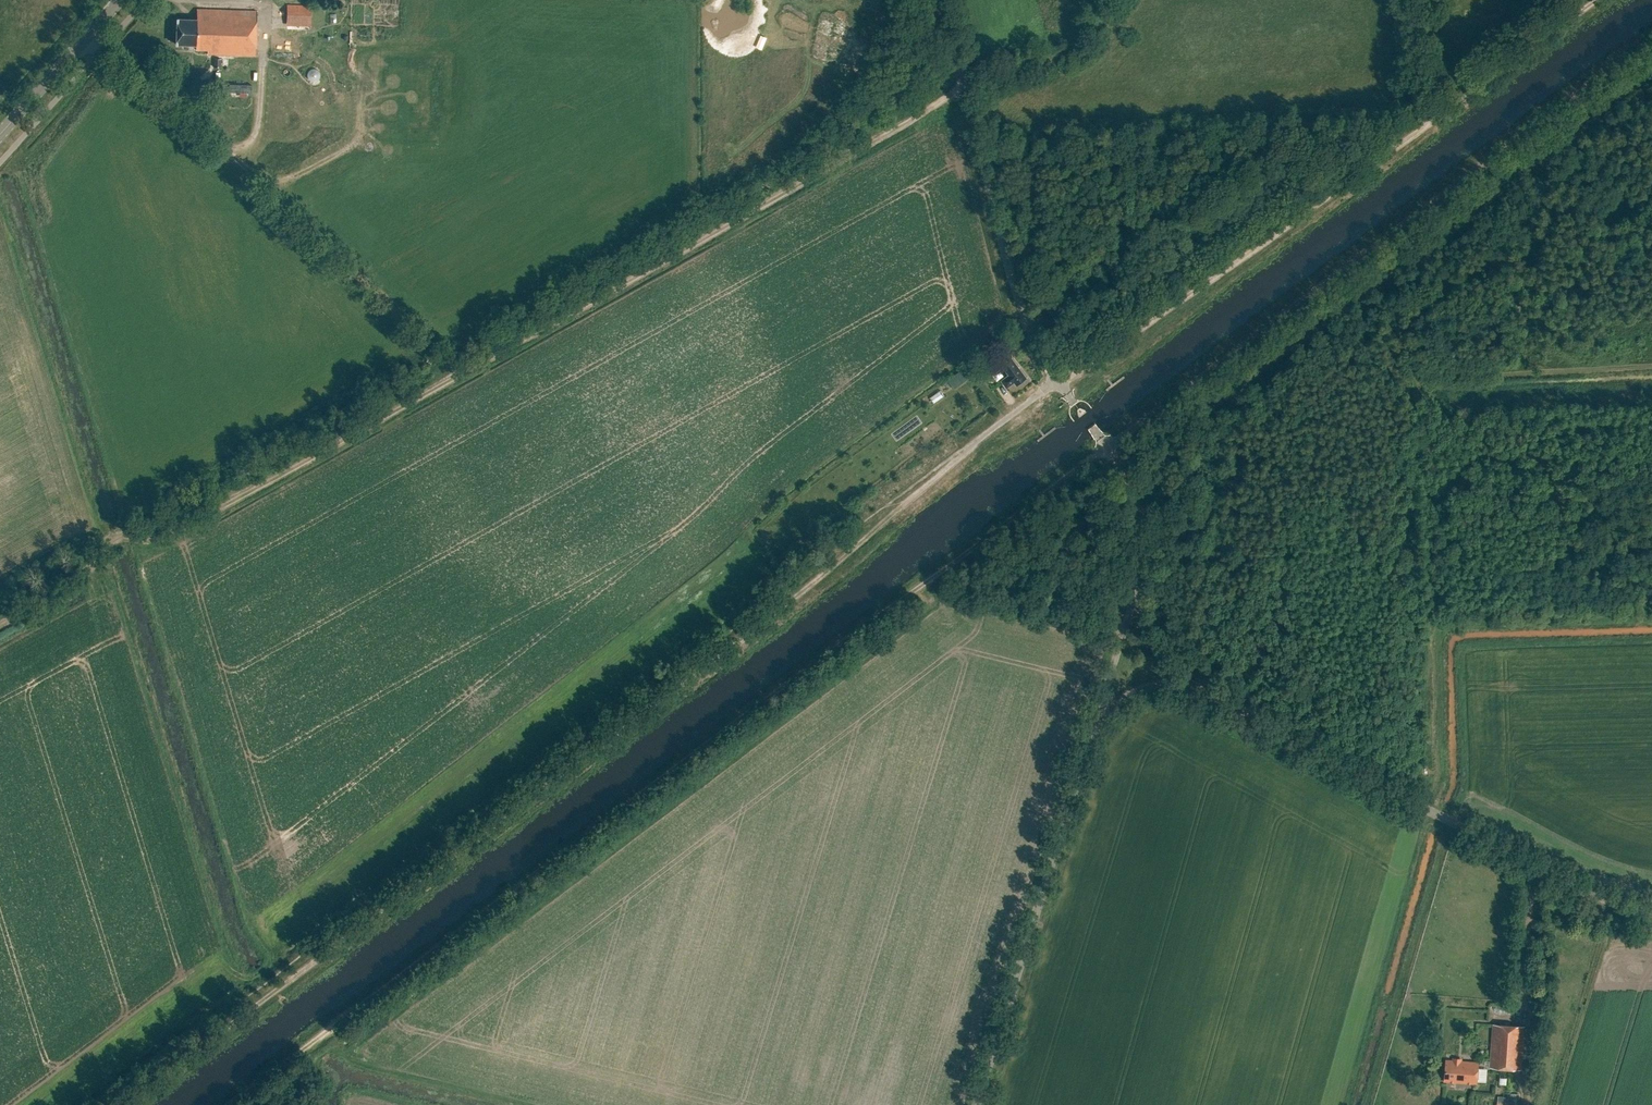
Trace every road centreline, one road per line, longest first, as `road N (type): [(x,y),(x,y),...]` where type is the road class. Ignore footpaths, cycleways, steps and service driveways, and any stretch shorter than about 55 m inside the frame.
road 1 (track): [(234,1104),(1401,222)]
road 2 (track): [(0,630),(83,584),(114,544),(175,535),(965,87)]
road 3 (track): [(973,445),(715,660),(121,1104)]
road 4 (track): [(973,445),(1593,0)]
road 5 (unclassified): [(1138,591),(1130,486),(1045,360),(1015,289),(944,0)]
road 6 (unclassified): [(1188,684),(1580,890),(1651,909)]
road 7 (track): [(478,366),(94,32)]
road 8 (track): [(1422,375),(1412,391),(1442,795),(1433,814)]
road 9 (unclassified): [(977,1104),(1097,720)]
road 10 (track): [(1401,222),(1563,95),(1651,36)]
road 11 (track): [(1651,208),(1539,293),(1461,335),(1422,375)]
road 12 (track): [(1651,366),(1422,375)]
road 13 (track): [(1422,375),(1417,353),(1426,326),(1459,282),(1401,222)]
road 14 (secondary): [(0,137),(122,0)]
road 15 (unclassified): [(1097,720),(1138,591)]

